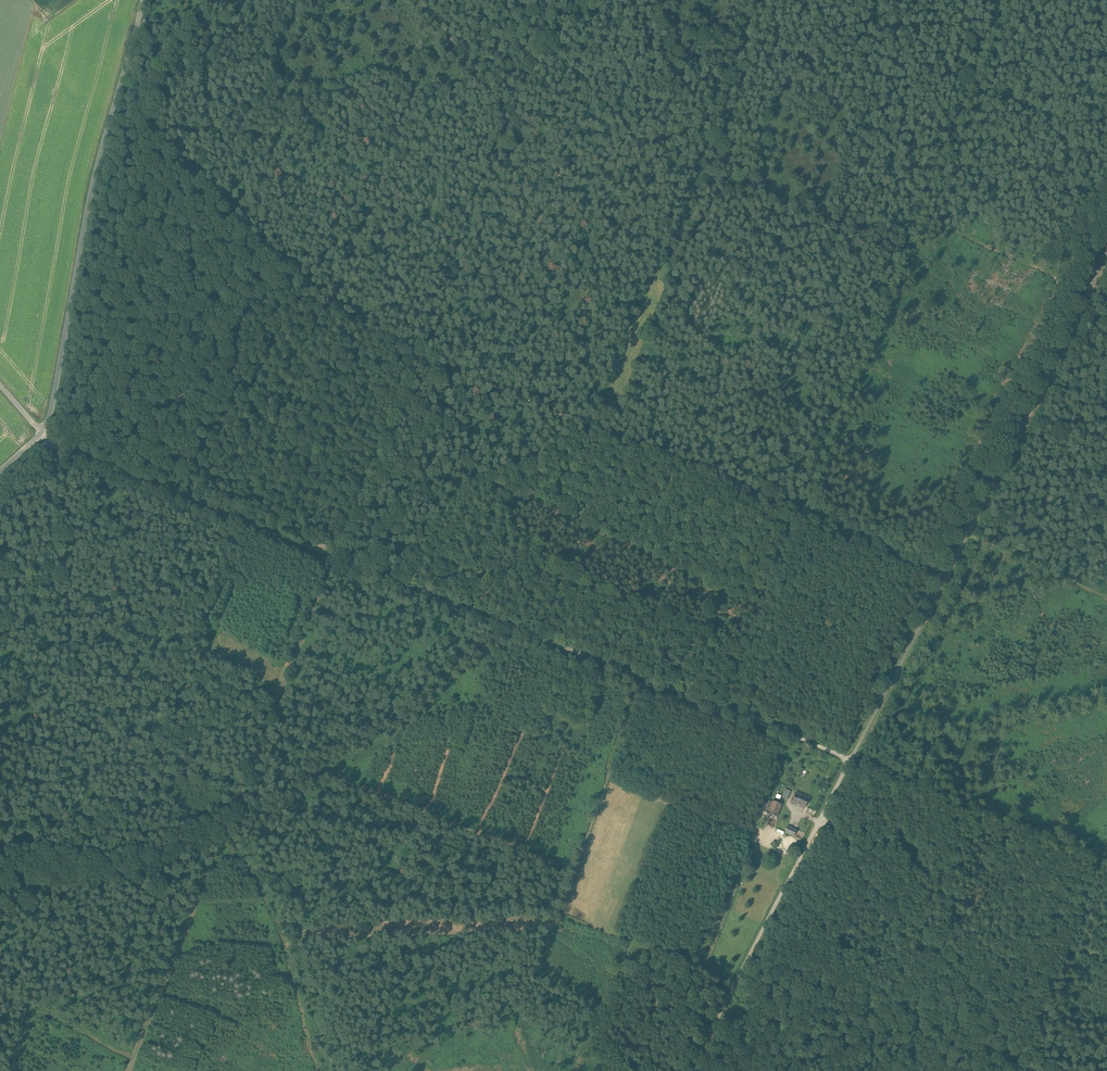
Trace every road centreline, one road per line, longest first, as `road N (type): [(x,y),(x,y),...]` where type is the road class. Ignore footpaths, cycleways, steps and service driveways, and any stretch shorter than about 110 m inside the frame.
road 1 (unclassified): [(1106,263),(817,822)]
road 2 (track): [(222,829),(261,815),(502,640),(539,636),(776,555)]
road 3 (track): [(0,879),(107,874),(222,829),(308,1010),(322,1069)]
road 4 (track): [(800,502),(604,425),(469,484),(381,575)]
road 5 (unclassified): [(145,0),(41,432)]
road 6 (track): [(723,710),(330,555)]
road 7 (track): [(1041,1070),(1009,1044),(978,995),(860,868),(843,838),(817,822)]
road 8 (track): [(330,555),(56,445)]
road 9 (track): [(902,242),(800,502)]
road 10 (track): [(690,1070),(817,822)]
road 11 (track): [(848,760),(1104,858)]
road 12 (track): [(271,253),(182,496)]
road 13 (track): [(1003,0),(917,228)]
road 14 (track): [(917,228),(1043,276),(1080,322),(1106,334)]
road 15 (track): [(699,168),(820,222),(891,246),(902,242)]
road 16 (track): [(1022,1058),(1104,858)]
road 17 (track): [(800,502),(947,572)]
road 18 (track): [(848,760),(723,710)]

